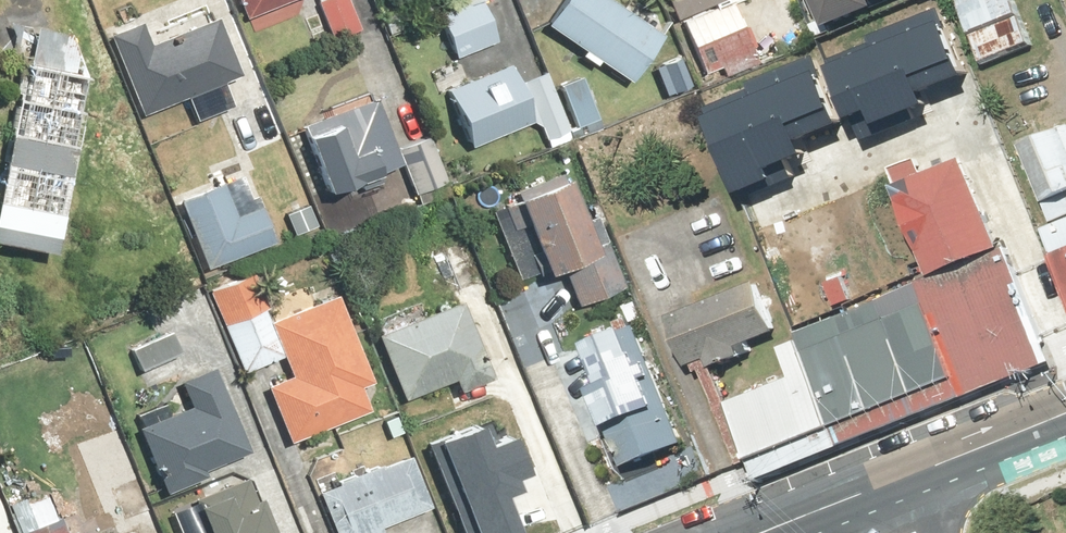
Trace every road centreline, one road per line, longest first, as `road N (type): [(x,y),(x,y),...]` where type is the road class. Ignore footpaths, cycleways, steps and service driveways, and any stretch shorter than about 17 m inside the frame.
road 1 (secondary): [(893,480),(1065,411)]
road 2 (secondary): [(759,532),(893,480)]

